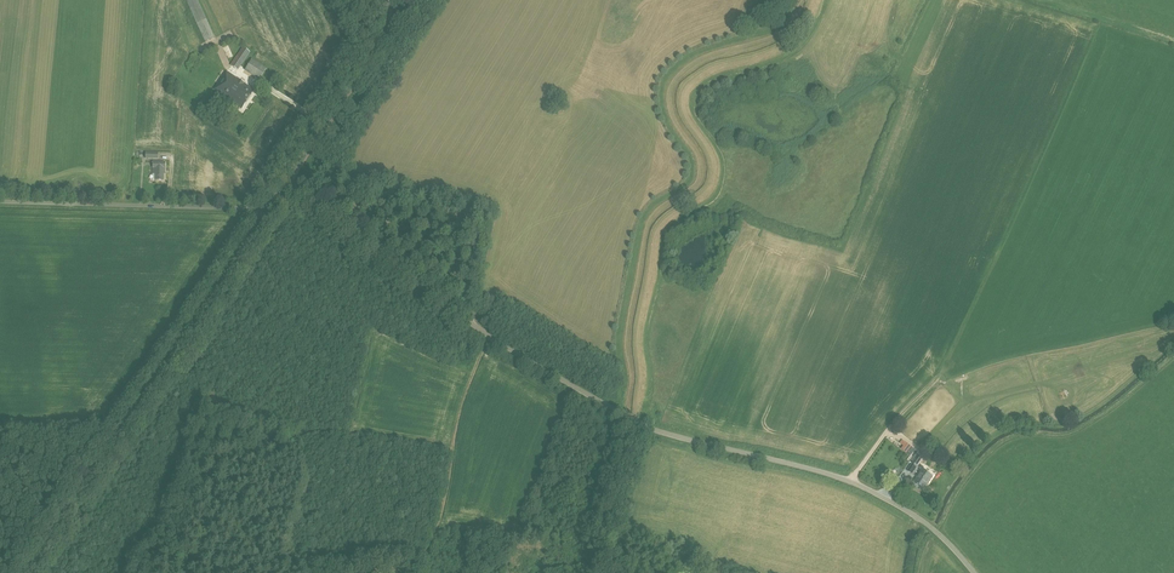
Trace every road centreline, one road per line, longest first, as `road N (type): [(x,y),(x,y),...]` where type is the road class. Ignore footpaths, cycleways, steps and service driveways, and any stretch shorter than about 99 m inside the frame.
road 1 (unclassified): [(975,572),(931,527),(853,483),(681,439),(616,412),(479,328),(284,182)]
road 2 (secondary): [(24,572),(270,211)]
road 3 (unclassified): [(270,211),(0,202)]
road 4 (secondary): [(284,182),(366,66),(391,0)]

